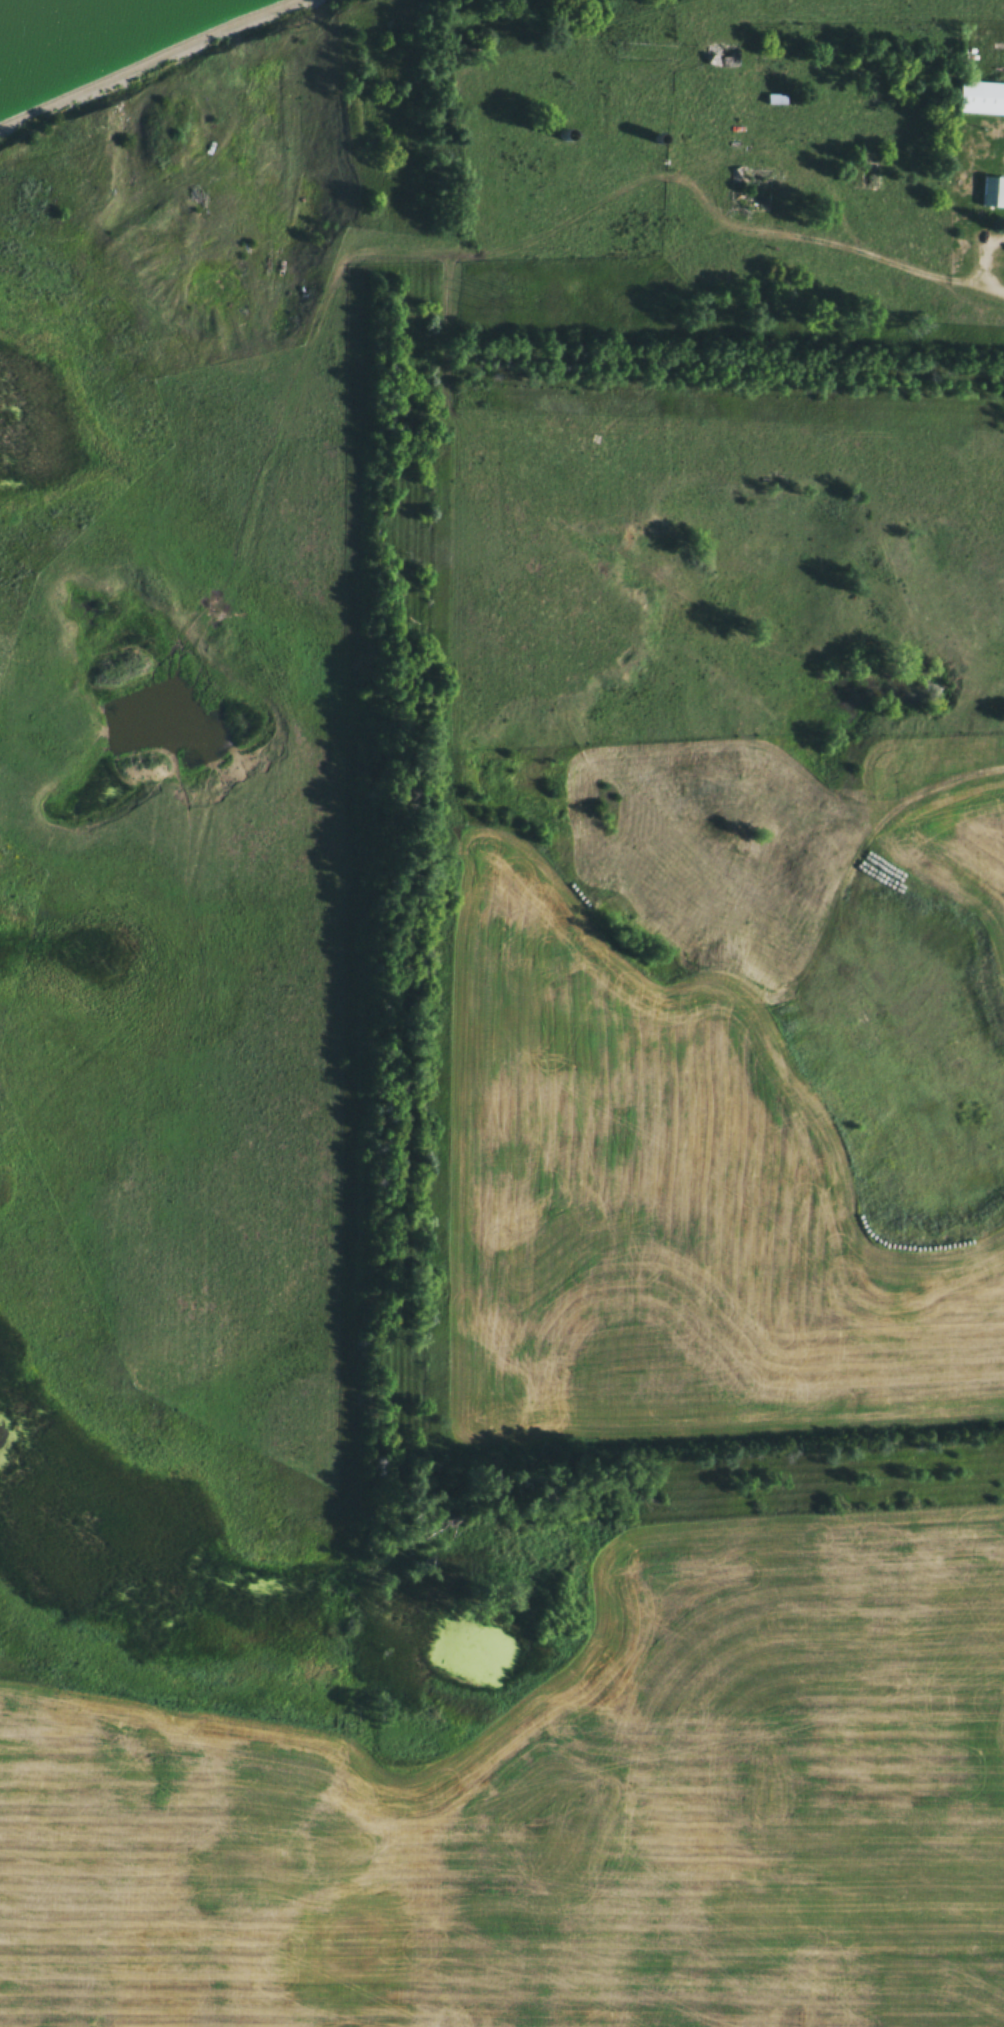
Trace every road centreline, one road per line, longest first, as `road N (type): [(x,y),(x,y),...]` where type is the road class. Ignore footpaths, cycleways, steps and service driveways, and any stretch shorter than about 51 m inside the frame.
road 1 (residential): [(832,952),(846,883),(882,824),(931,787),(1003,765)]

